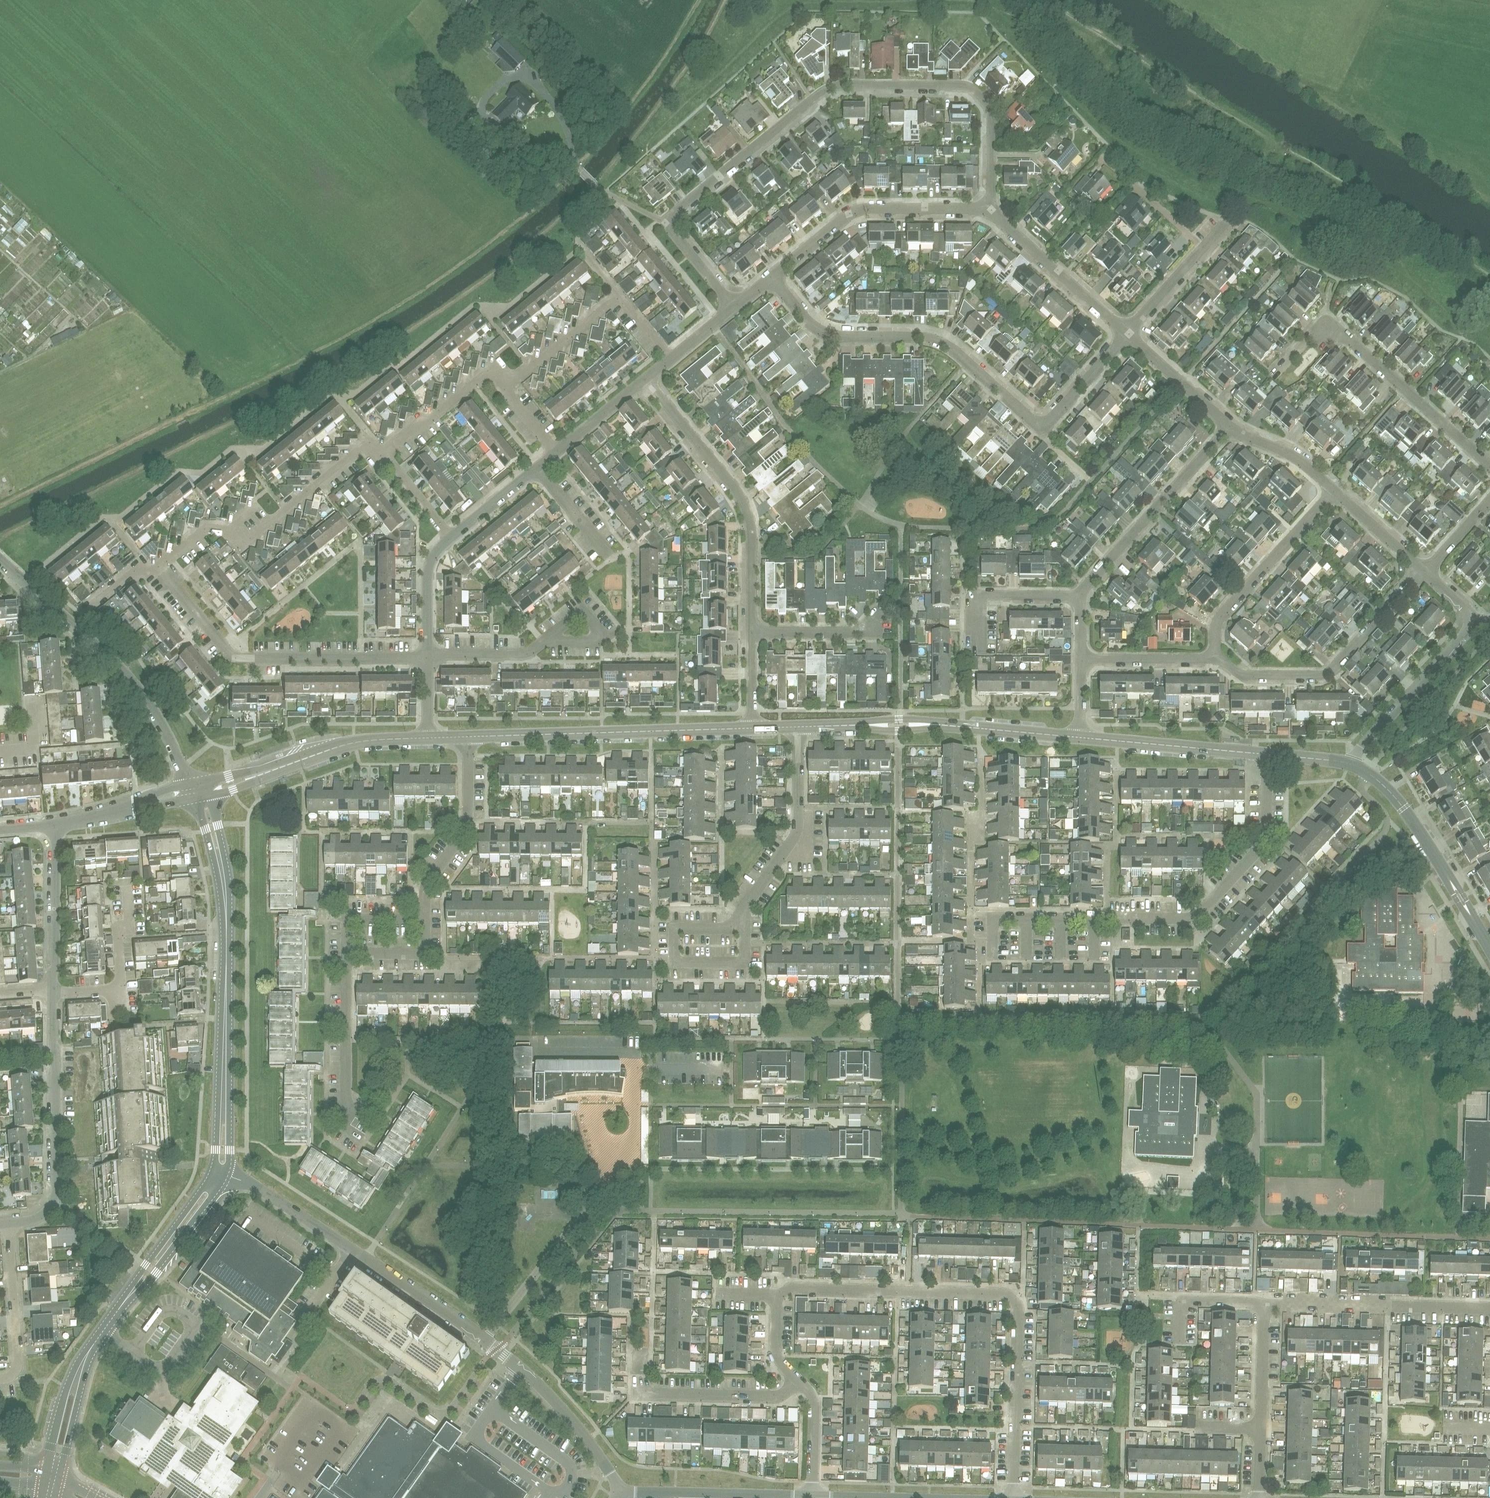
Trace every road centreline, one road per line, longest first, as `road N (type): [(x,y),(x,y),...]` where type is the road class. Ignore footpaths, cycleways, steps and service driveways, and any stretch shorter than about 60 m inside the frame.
road 1 (residential): [(671,224),(675,212),(813,100),(850,85),(973,88),(992,115),(988,210)]
road 2 (residential): [(770,277),(822,332),(948,346),(1042,424),(1129,334)]
road 3 (residential): [(1014,1497),(1013,1291),(789,1289),(780,1298)]
road 4 (residential): [(995,945),(996,921),(1190,925),(1207,914),(1263,853),(1270,755)]
road 5 (tertiary): [(218,1172),(225,925),(217,852),(195,791)]
road 6 (residential): [(752,726),(747,510),(646,379)]
road 7 (tertiary): [(51,1485),(86,1358),(218,1172)]
road 8 (residential): [(496,1349),(367,1258),(218,1172)]
road 9 (residential): [(427,656),(234,656),(158,566)]
road 10 (residential): [(1489,462),(1328,320),(1273,375)]
road 11 (tertiary): [(467,738),(752,726)]
road 12 (tertiary): [(1080,737),(961,725),(799,723)]
road 13 (residential): [(158,566),(205,527),(229,530),(241,545),(360,449),(382,453)]
road 14 (residential): [(1215,658),(1248,676),(1327,672),(1424,571)]
road 15 (residential): [(3,1214),(28,1211),(41,1195),(53,994)]
road 16 (residential): [(770,277),(855,211),(988,210)]
road 17 (tertiary): [(195,791),(353,740),(427,738)]
road 18 (tertiary): [(1489,945),(1407,810),(1350,763)]
road 19 (residential): [(1080,595),(1230,427)]
road 20 (residential): [(1489,1308),(1264,1302)]
road 21 (residential): [(744,920),(744,908),(799,828),(799,723)]
road 22 (residential): [(1215,658),(1218,620),(1334,491)]
road 23 (residential): [(195,791),(125,677),(70,624)]
road 24 (unclassified): [(622,1493),(547,1393),(496,1349)]
road 25 (unclassified): [(622,1493),(813,1496)]
road 26 (tertiary): [(1270,755),(1080,737)]
road 27 (residential): [(988,210),(1129,334)]
road 28 (residential): [(356,1136),(335,1110),(334,956)]
road 29 (residential): [(425,914),(426,895),(462,838),(467,738)]
road 30 (residential): [(1350,763),(1473,626)]
road 31 (residential): [(53,994),(54,828)]
road 32 (residential): [(639,1394),(771,1396),(799,1382)]
road 33 (residential): [(0,1370),(7,1369),(11,1349),(3,1214)]
road 34 (residential): [(976,648),(982,595),(1080,595)]
road 35 (residential): [(1129,334),(1225,223)]
road 36 (residential): [(382,453),(480,376),(502,377)]
road 37 (residential): [(54,828),(195,791)]
road 38 (residential): [(502,377),(528,369),(619,295)]
road 39 (residential): [(1129,334),(1230,427)]
road 40 (residential): [(334,956),(427,956),(425,914)]
road 41 (residential): [(1081,659),(1215,658)]
road 42 (residential): [(547,639),(582,610),(604,636),(555,641)]
road 43 (residential): [(1258,1430),(1264,1302)]
road 44 (residential): [(427,656),(428,567),(452,537)]
road 45 (residential): [(427,656),(526,654),(547,639)]
road 46 (residential): [(1230,427),(1293,456),(1334,491)]
road 47 (residential): [(334,956),(341,918),(425,914)]
road 48 (residential): [(1181,1340),(1183,1299),(1264,1302)]
road 49 (residential): [(744,920),(744,962),(732,969),(681,968),(671,957)]
road 50 (residential): [(1334,491),(1424,571)]

